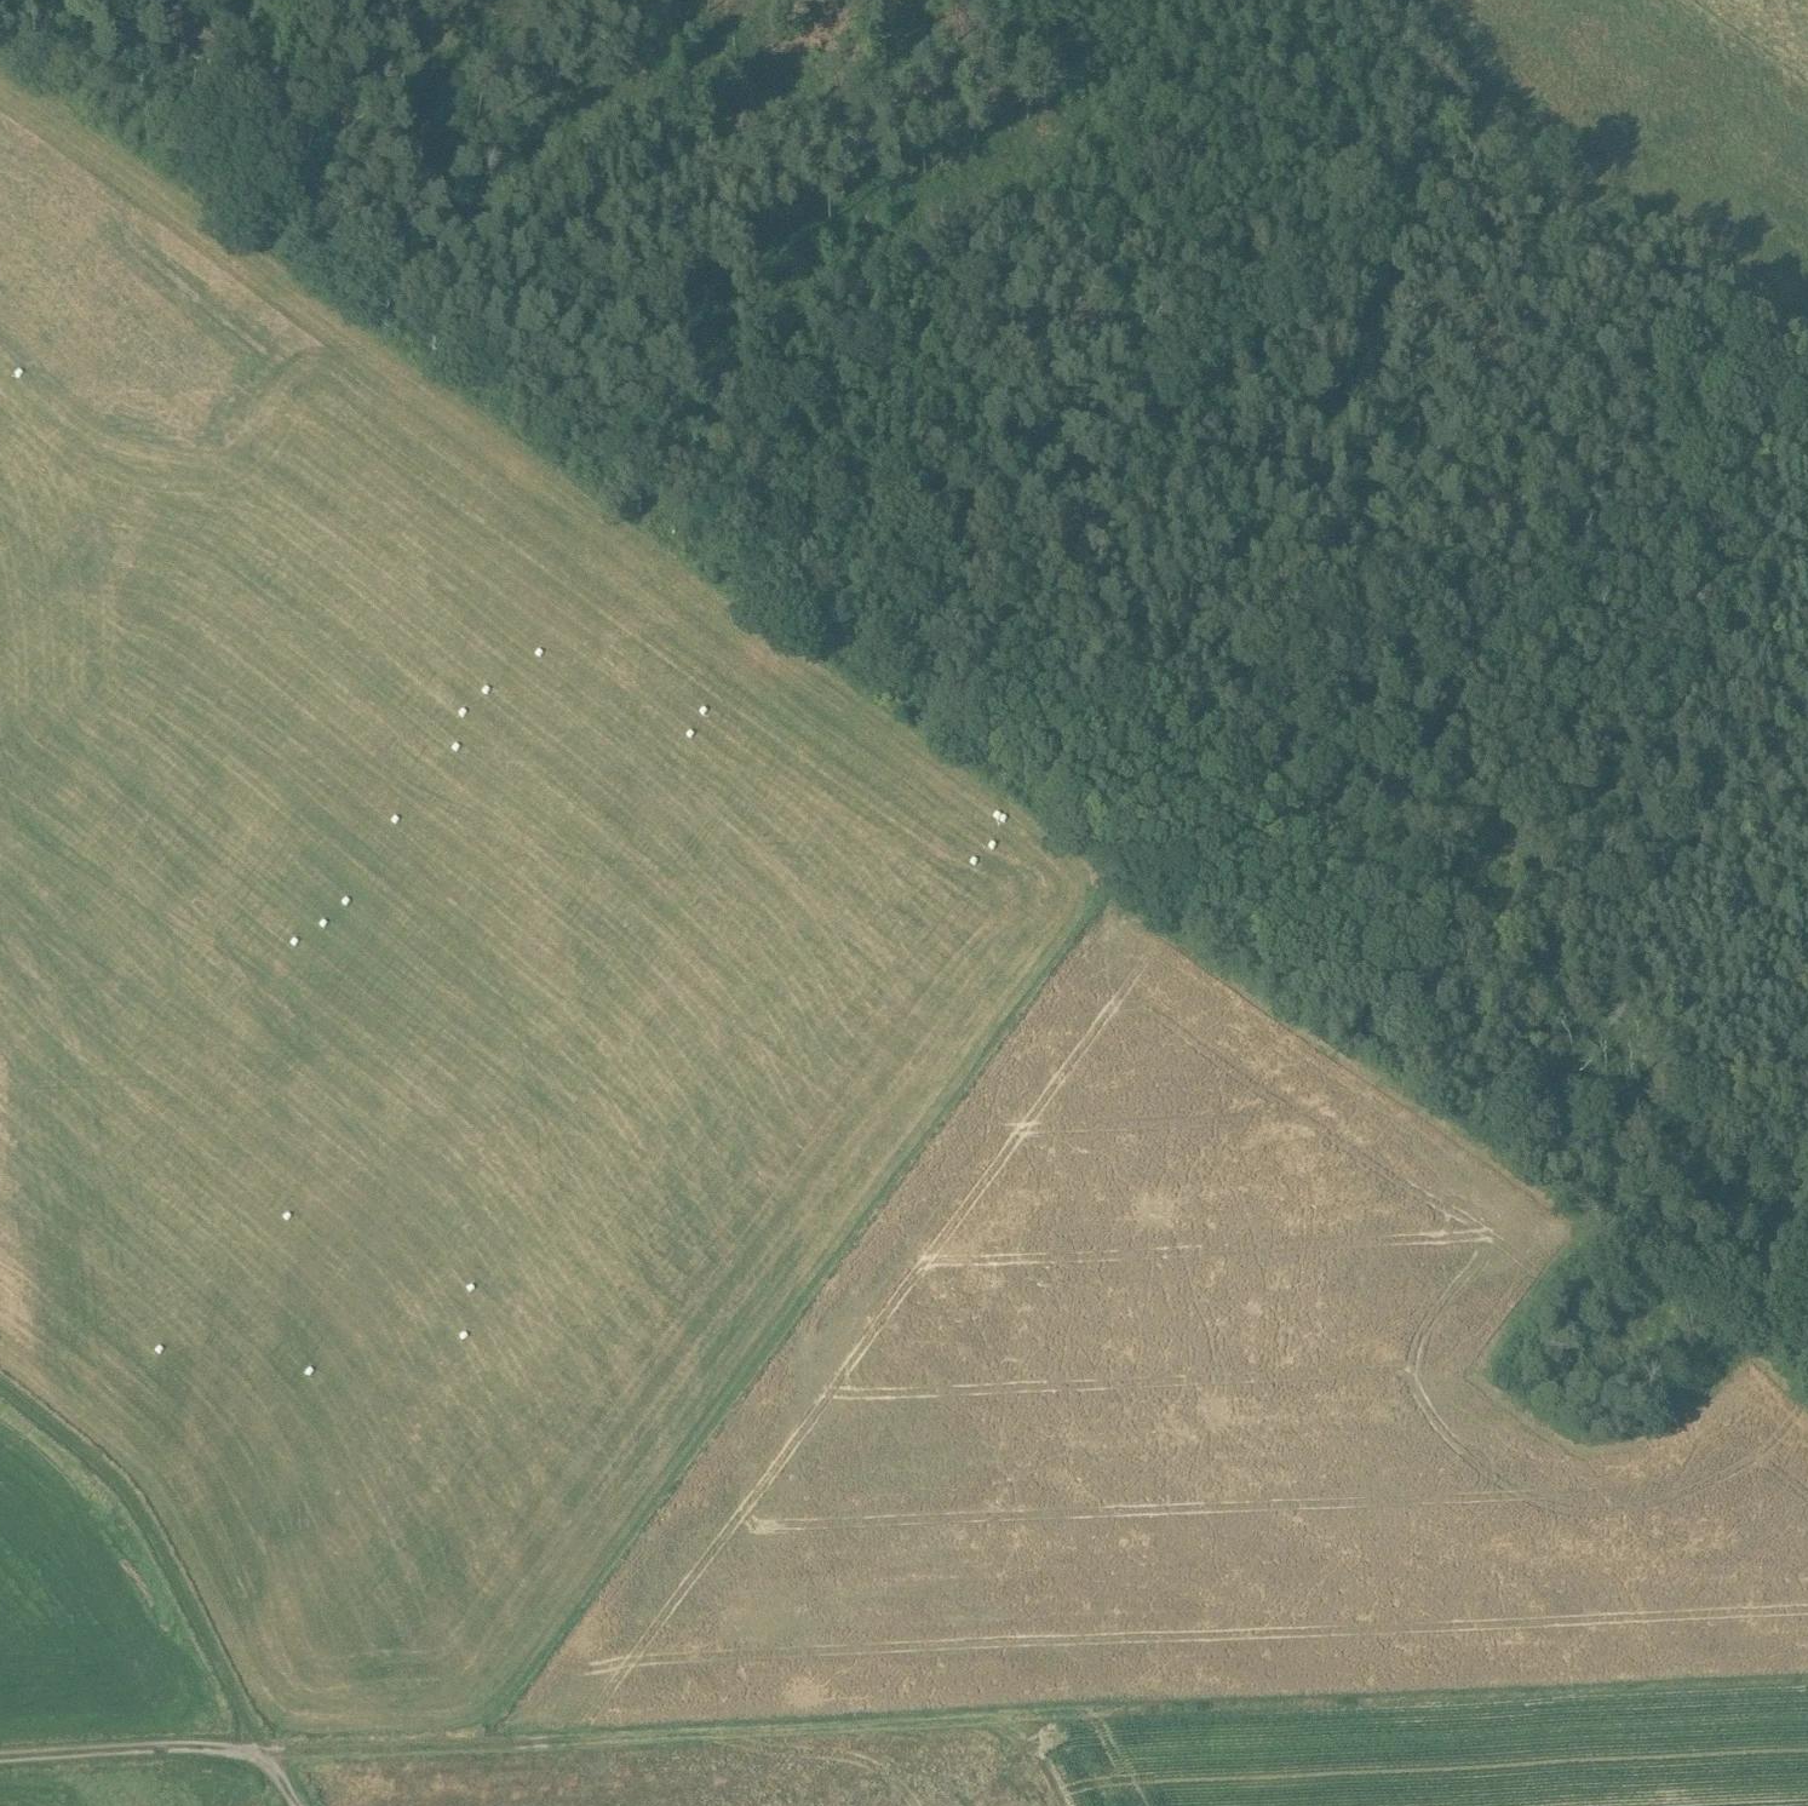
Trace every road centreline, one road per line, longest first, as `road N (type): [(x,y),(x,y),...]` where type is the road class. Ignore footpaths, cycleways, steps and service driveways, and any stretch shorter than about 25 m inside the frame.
road 1 (track): [(1090,1714),(265,1753)]
road 2 (track): [(0,1390),(144,1505),(256,1752)]
road 3 (track): [(0,1761),(265,1753),(293,1805)]

